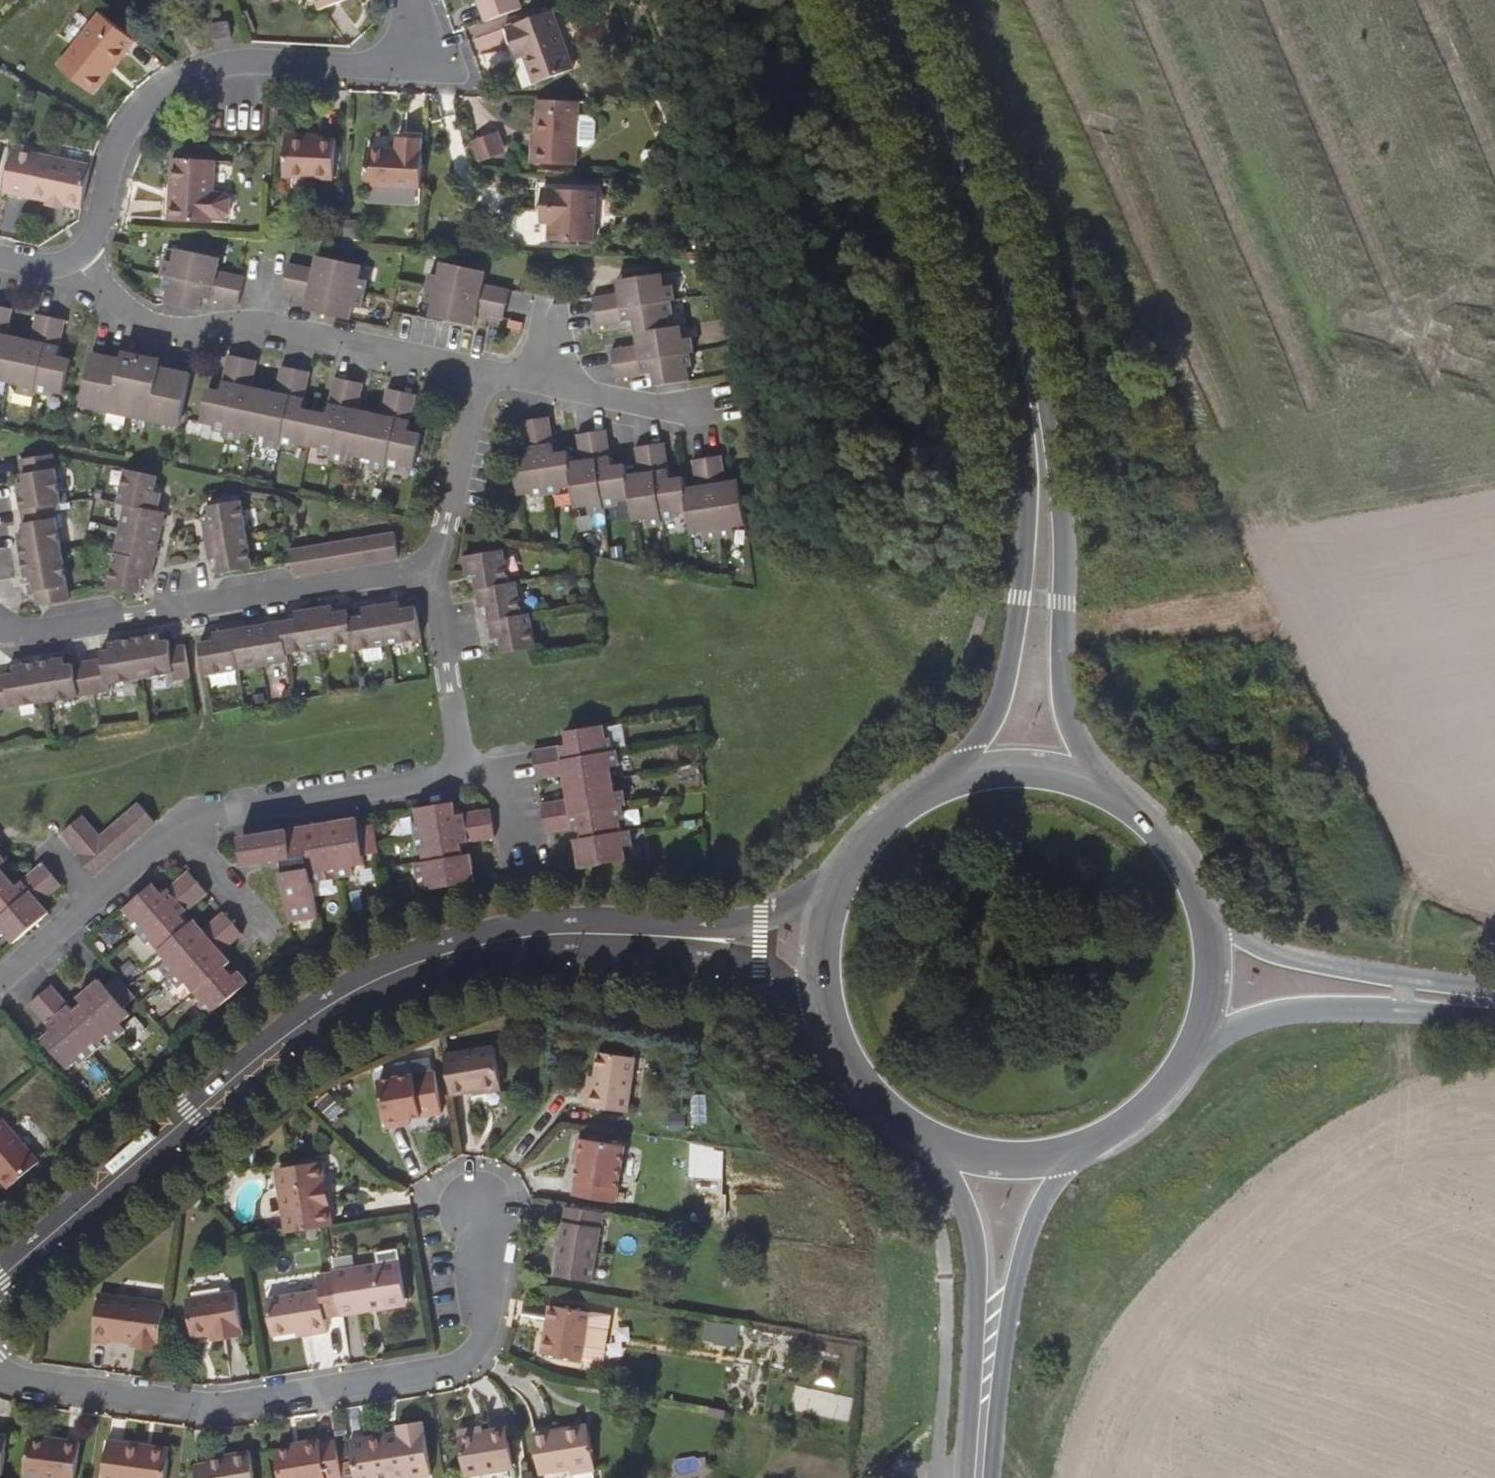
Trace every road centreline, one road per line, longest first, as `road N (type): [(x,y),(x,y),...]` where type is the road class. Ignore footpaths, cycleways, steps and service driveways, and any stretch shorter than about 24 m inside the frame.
road 1 (tertiary): [(672,940),(519,937),(402,964),(291,1027),(0,1271)]
road 2 (residential): [(0,1367),(43,1388),(201,1409),(454,1369),(479,1341),(479,1196)]
road 3 (secondary): [(1002,287),(1019,486),(1008,633),(989,716),(935,783)]
road 4 (secondary): [(1098,789),(1067,728),(1058,677),(1054,489),(1036,385),(1002,287)]
road 5 (residential): [(71,260),(91,231),(124,127),(158,93),(213,65),(357,69),(403,63),(412,45),(406,0)]
road 6 (residential): [(420,574),(0,632)]
road 7 (secondary): [(982,1477),(1011,1281),(1023,1236),(1070,1153)]
road 8 (secondary): [(929,1145),(966,1235),(965,1477)]
road 9 (tertiary): [(1186,1056),(1267,1015),(1494,1012)]
road 10 (tertiary): [(1494,996),(1263,950),(1198,905)]
road 11 (secondary): [(1002,287),(881,0)]
road 12 (residential): [(171,834),(196,823),(458,776)]
road 13 (residential): [(71,260),(146,326),(262,327)]
road 14 (residential): [(262,327),(473,371)]
road 15 (residential): [(420,574),(441,528),(473,371)]
road 16 (residential): [(458,776),(431,599),(420,574)]
road 17 (secondary): [(818,1010),(859,1092),(929,1145)]
road 18 (tertiary): [(832,881),(737,927),(672,940)]
road 19 (secondary): [(1098,789),(1025,769),(935,783)]
road 20 (tertiary): [(672,940),(734,958),(818,1010)]
road 21 (secondary): [(1198,905),(1155,831),(1098,789)]
road 22 (secondary): [(1186,1056),(1208,976),(1198,905)]
road 23 (secondary): [(1070,1153),(1115,1132),(1152,1102),(1186,1056)]
road 24 (residential): [(542,384),(693,413)]
road 25 (secondary): [(935,783),(876,821),(832,881)]
road 26 (secondary): [(929,1145),(1018,1162),(1070,1153)]
road 27 (secondary): [(832,881),(814,945),(818,1010)]

